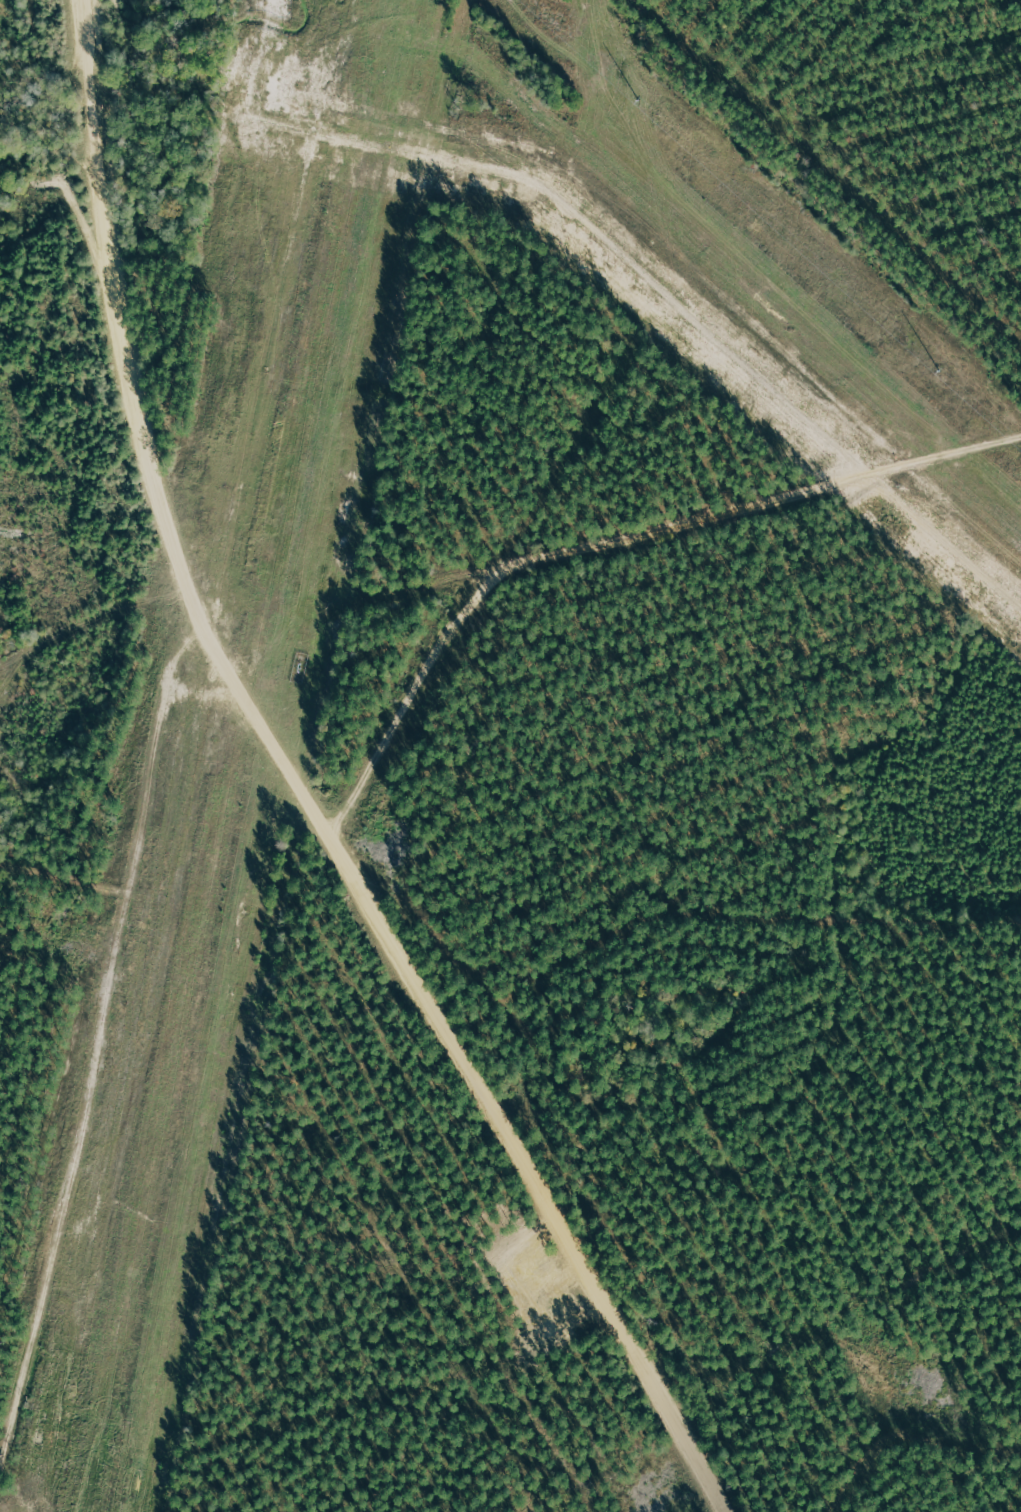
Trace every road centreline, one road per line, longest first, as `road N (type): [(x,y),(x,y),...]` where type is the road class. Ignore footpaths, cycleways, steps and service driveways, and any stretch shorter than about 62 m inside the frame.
road 1 (residential): [(257,648),(847,455),(1020,416)]

